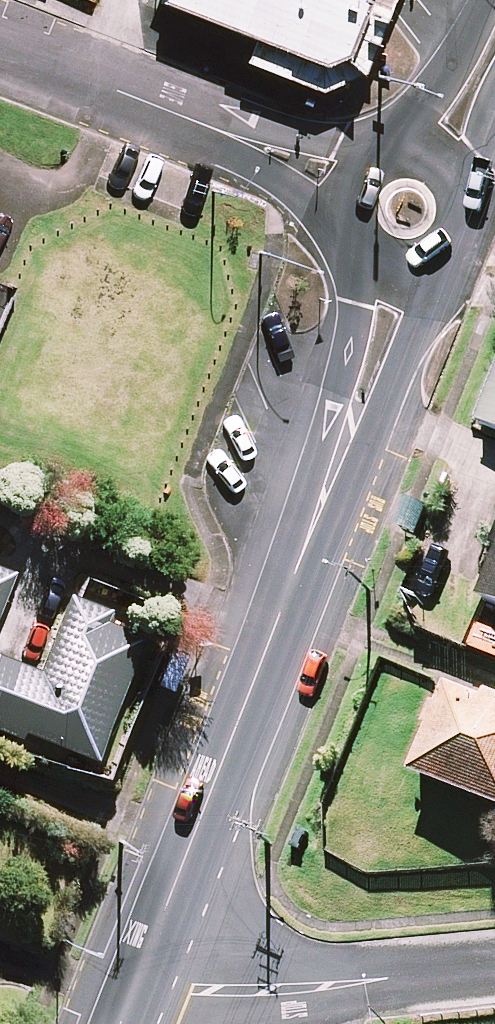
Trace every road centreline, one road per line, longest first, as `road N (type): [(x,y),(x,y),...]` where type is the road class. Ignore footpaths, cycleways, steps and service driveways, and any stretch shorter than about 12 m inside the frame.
road 1 (secondary): [(143,969),(322,507)]
road 2 (residential): [(494,971),(269,992),(192,985),(143,969)]
road 3 (secondary): [(428,271),(404,351),(322,507)]
road 4 (secondary): [(322,507),(371,259)]
road 5 (residential): [(178,108),(378,159)]
road 6 (residential): [(349,223),(178,108)]
road 7 (residential): [(0,40),(178,108)]
road 8 (secondary): [(401,151),(491,0)]
road 9 (secondary): [(458,172),(472,204),(467,238),(428,271)]

